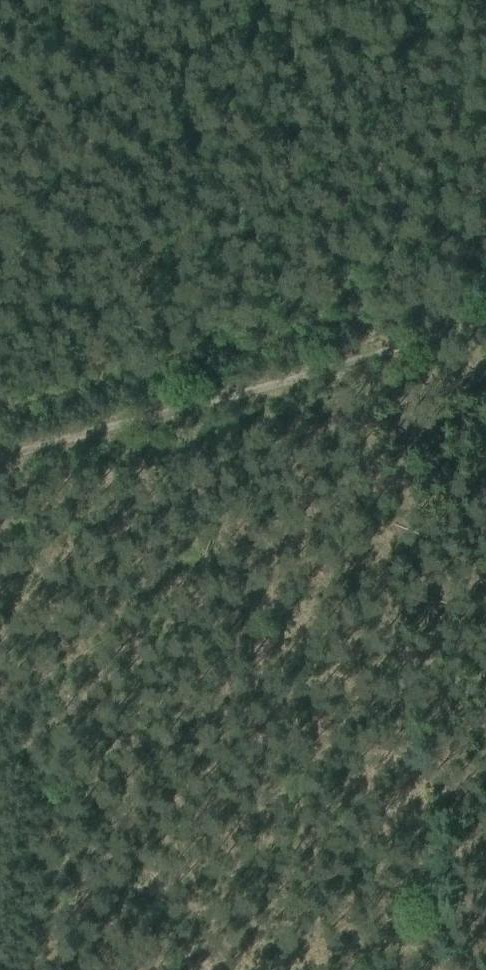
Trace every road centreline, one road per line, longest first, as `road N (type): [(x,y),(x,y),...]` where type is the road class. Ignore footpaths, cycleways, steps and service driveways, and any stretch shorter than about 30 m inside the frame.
road 1 (track): [(485,321),(0,460)]

